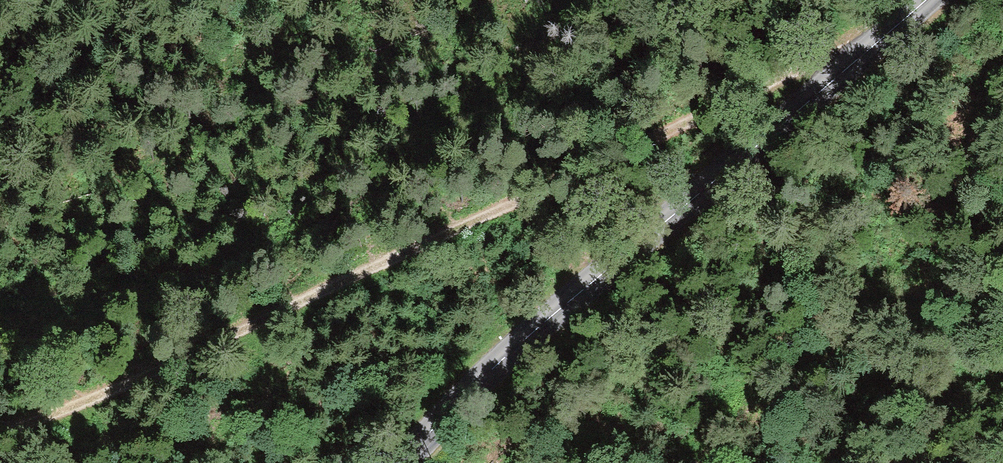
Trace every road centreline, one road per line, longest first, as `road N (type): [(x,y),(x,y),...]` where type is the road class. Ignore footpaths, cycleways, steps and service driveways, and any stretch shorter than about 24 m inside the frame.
road 1 (track): [(0,431),(888,34)]
road 2 (tertiary): [(927,0),(494,368),(401,462)]

